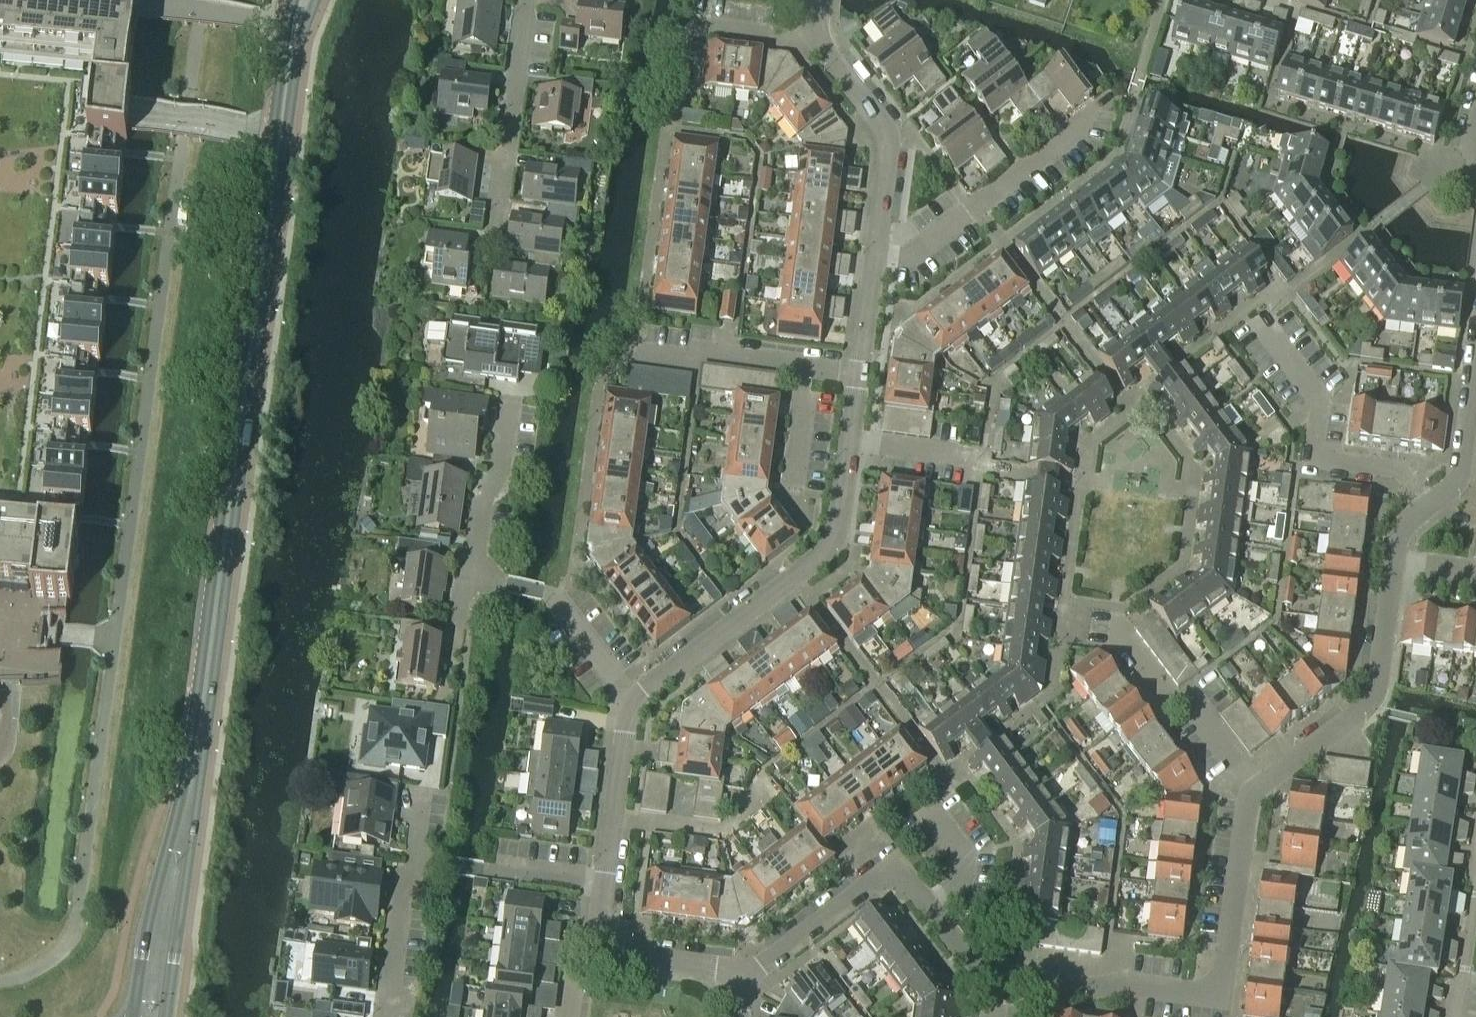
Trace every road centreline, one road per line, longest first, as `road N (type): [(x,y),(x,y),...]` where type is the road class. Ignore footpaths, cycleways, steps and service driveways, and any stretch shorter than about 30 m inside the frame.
road 1 (secondary): [(292,0),(186,772),(145,930),(132,1016)]
road 2 (secondary): [(166,1016),(296,66),(315,0)]
road 3 (residential): [(739,980),(868,884),(892,877),(914,889),(989,973),(1083,988),(1202,992),(1225,968),(1246,810),(1256,791)]
road 4 (residential): [(632,702),(830,547),(858,374)]
road 5 (residential): [(1256,791),(1372,697),(1397,539),(1427,506)]
road 6 (residential): [(1427,506),(1399,470),(1313,459),(1320,400),(1260,323)]
road 7 (residential): [(873,255),(909,256),(1087,116)]
road 8 (residential): [(1121,609),(1117,634),(1165,698),(1196,708),(1256,791)]
road 9 (residential): [(873,255),(888,141),(817,39)]
road 10 (residential): [(494,223),(525,0)]
road 11 (residential): [(638,354),(858,374)]
road 12 (residential): [(632,702),(558,599),(471,575)]
road 13 (residential): [(420,862),(603,883)]
road 14 (residential): [(603,883),(632,702)]
road 15 (residential): [(509,402),(471,575)]
road 16 (residential): [(1427,506),(1460,472),(1475,359)]
road 17 (residential): [(386,1016),(401,890),(420,862)]
road 18 (residential): [(739,980),(712,966),(627,954),(603,935)]
road 19 (residential): [(1475,876),(1457,1016)]
road 20 (residential): [(694,27),(817,39)]
road 21 (residential): [(858,374),(873,255)]

